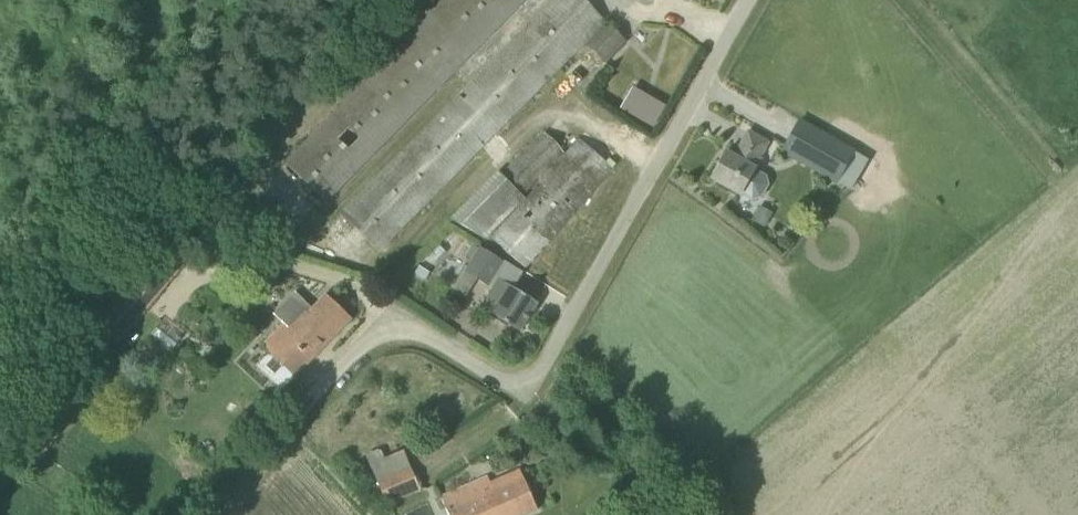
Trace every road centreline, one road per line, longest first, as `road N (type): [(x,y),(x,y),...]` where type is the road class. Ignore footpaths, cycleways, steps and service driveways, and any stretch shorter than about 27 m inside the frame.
road 1 (unclassified): [(324,383),(352,346),(386,326),(504,384),(534,374),(749,0)]
road 2 (track): [(229,514),(324,383)]

